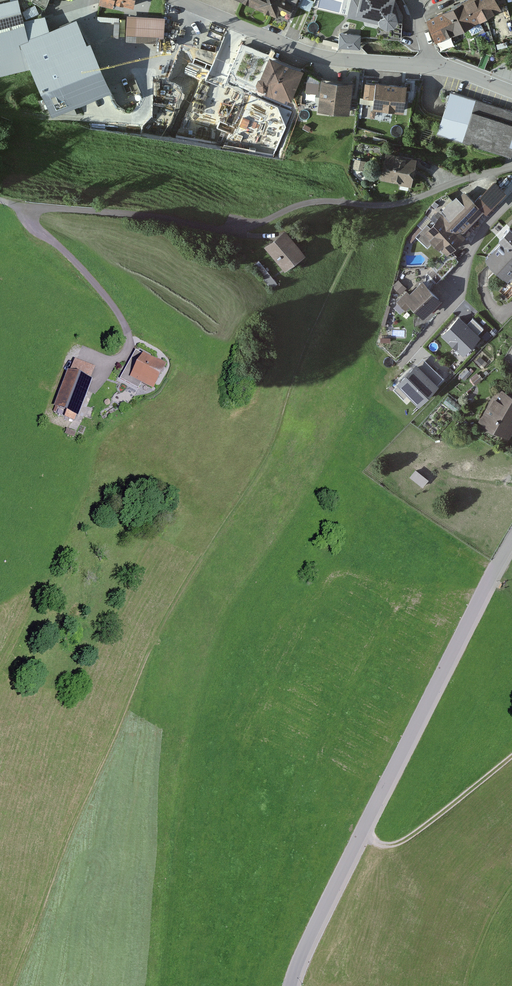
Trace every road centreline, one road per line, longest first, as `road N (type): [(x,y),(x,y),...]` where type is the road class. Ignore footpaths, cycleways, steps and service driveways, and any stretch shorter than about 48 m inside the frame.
road 1 (tertiary): [(291,985),(511,541)]
road 2 (residential): [(511,167),(400,204),(307,203),(226,232),(38,207)]
road 3 (residential): [(434,63),(333,60),(183,0)]
road 4 (track): [(363,833),(381,846),(403,844),(511,757)]

